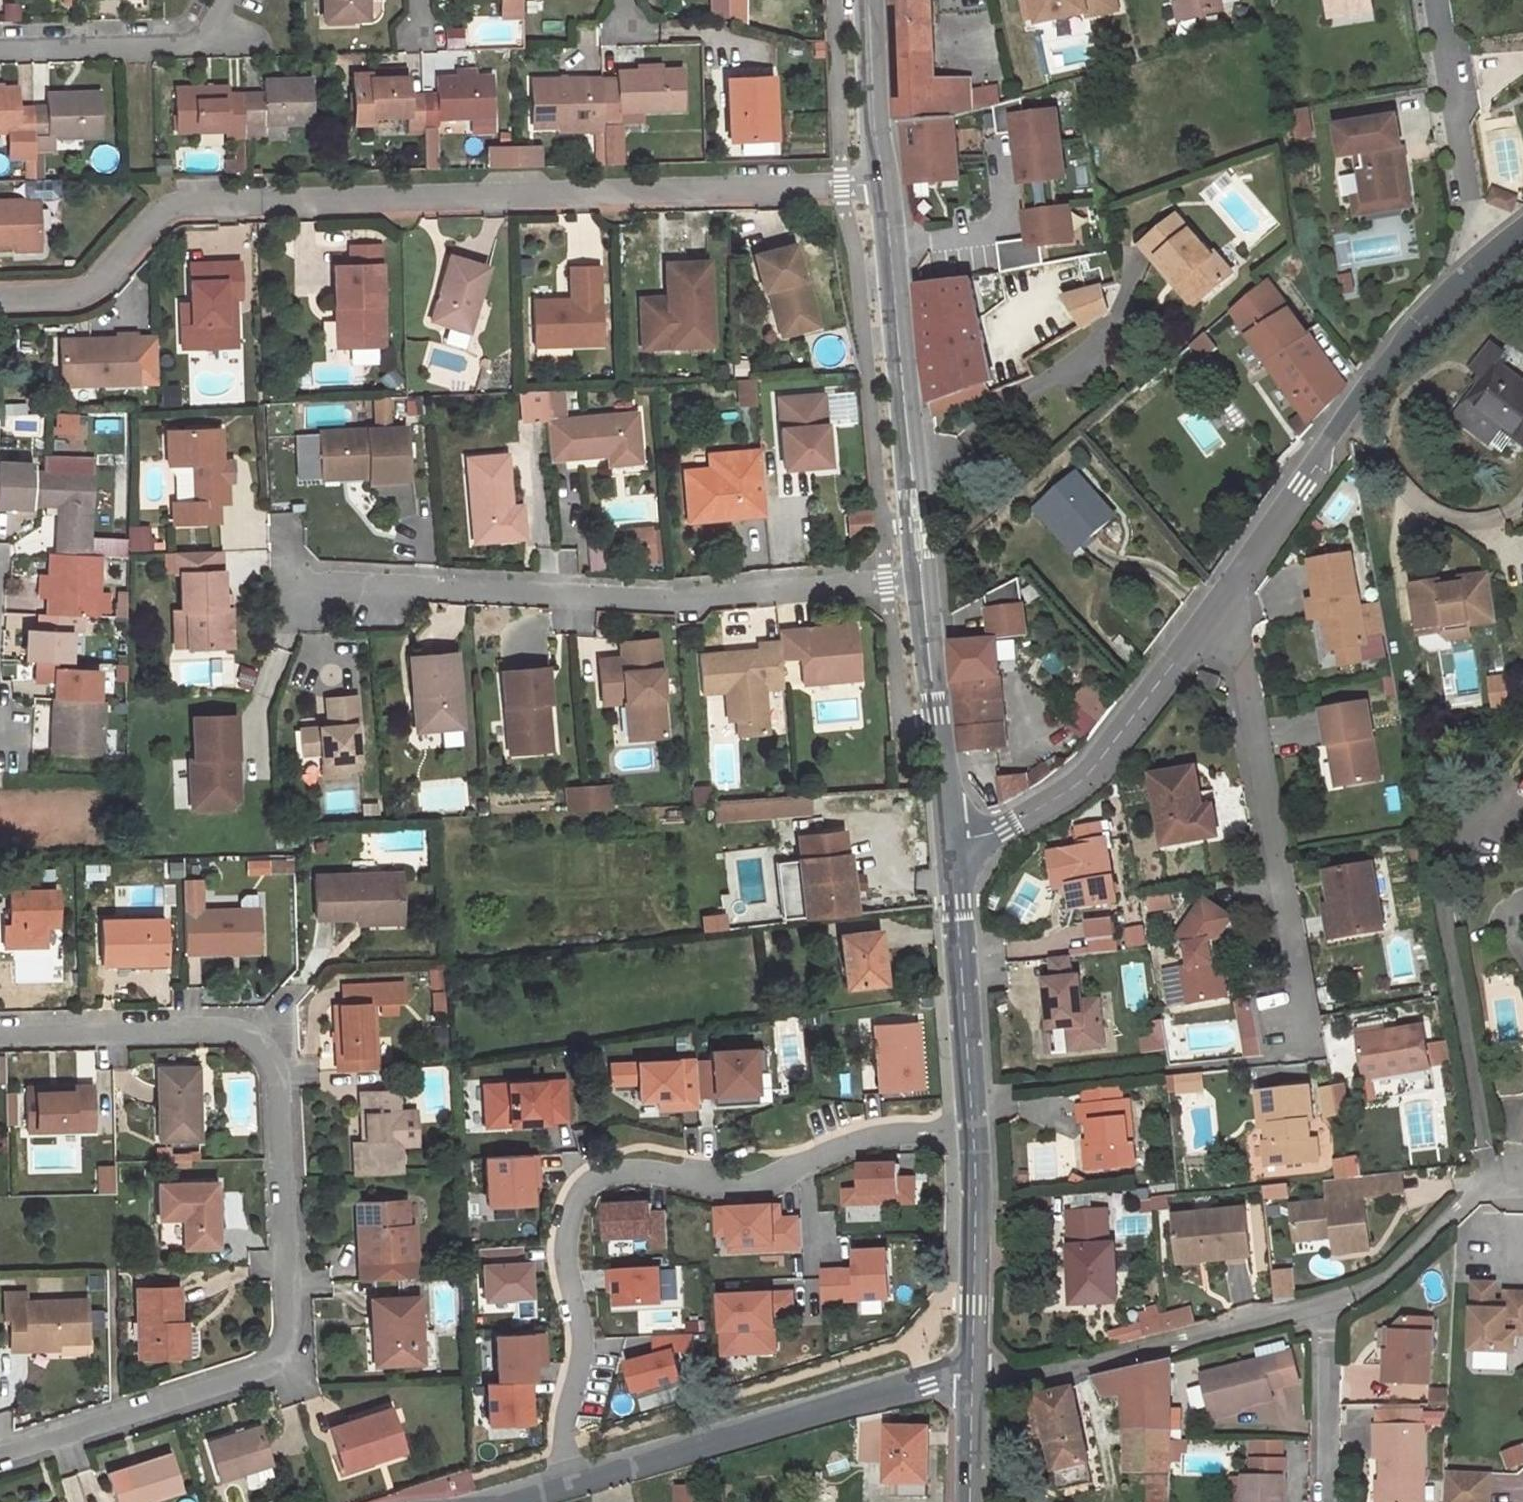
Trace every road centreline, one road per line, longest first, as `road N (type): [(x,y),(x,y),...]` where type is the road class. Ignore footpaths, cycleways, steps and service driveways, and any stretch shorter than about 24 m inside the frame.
road 1 (residential): [(0,300),(83,295),(172,206),(883,184)]
road 2 (residential): [(0,1034),(228,1028),(263,1042),(277,1070),(289,1324),(285,1350),(264,1367),(0,1455)]
road 3 (residential): [(286,575),(701,600),(921,578)]
road 4 (residential): [(807,1159),(736,1190),(646,1168),(605,1173),(575,1194),(562,1242),(581,1325),(560,1448),(570,1481)]
road 5 (residential): [(1305,1036),(1232,631),(1212,614)]
road 6 (residential): [(570,1481),(918,1384),(972,1377)]
road 7 (secondary): [(921,578),(883,184)]
road 8 (residential): [(1328,1304),(1081,1368),(972,1377)]
road 9 (residential): [(1212,614),(1081,781),(1002,830),(949,840)]
road 10 (secondary): [(972,1126),(949,840)]
road 11 (residential): [(1436,0),(1479,264)]
road 12 (secondary): [(949,840),(921,578)]
road 13 (unclassified): [(1479,264),(1384,362),(1317,465)]
road 14 (secondary): [(972,1377),(972,1126)]
road 15 (residential): [(1522,1172),(1494,1179),(1392,1276),(1328,1304)]
road 16 (residential): [(0,45),(191,40),(217,0)]
road 17 (residential): [(1327,1501),(1328,1304)]
road 18 (secondary): [(883,184),(871,0)]
road 19 (residential): [(1317,465),(1212,614)]
road 20 (residential): [(972,1126),(888,1129),(807,1159)]
road 21 (secondary): [(969,1501),(972,1377)]

